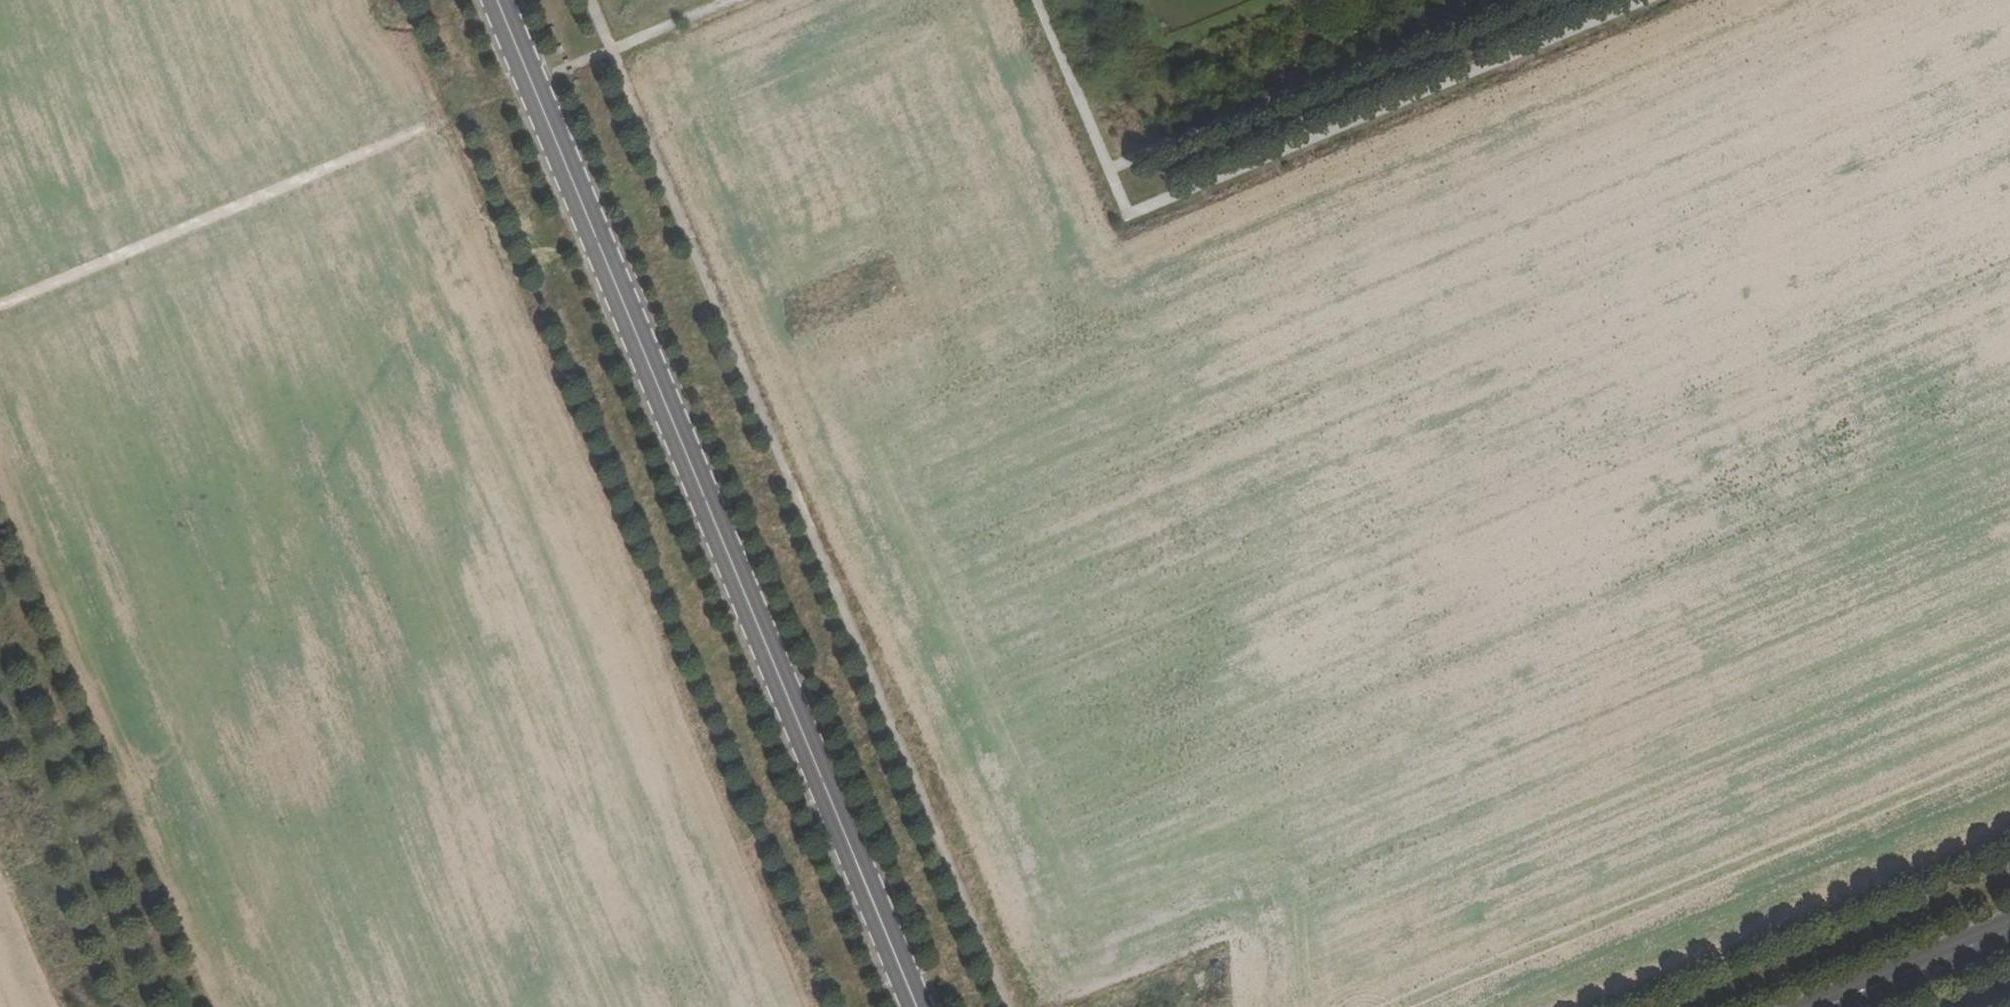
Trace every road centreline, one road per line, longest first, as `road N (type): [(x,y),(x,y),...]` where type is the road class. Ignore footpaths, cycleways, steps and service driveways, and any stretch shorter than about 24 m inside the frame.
road 1 (unclassified): [(497,0),(916,1006)]
road 2 (unclassified): [(1822,1006),(2009,929)]

